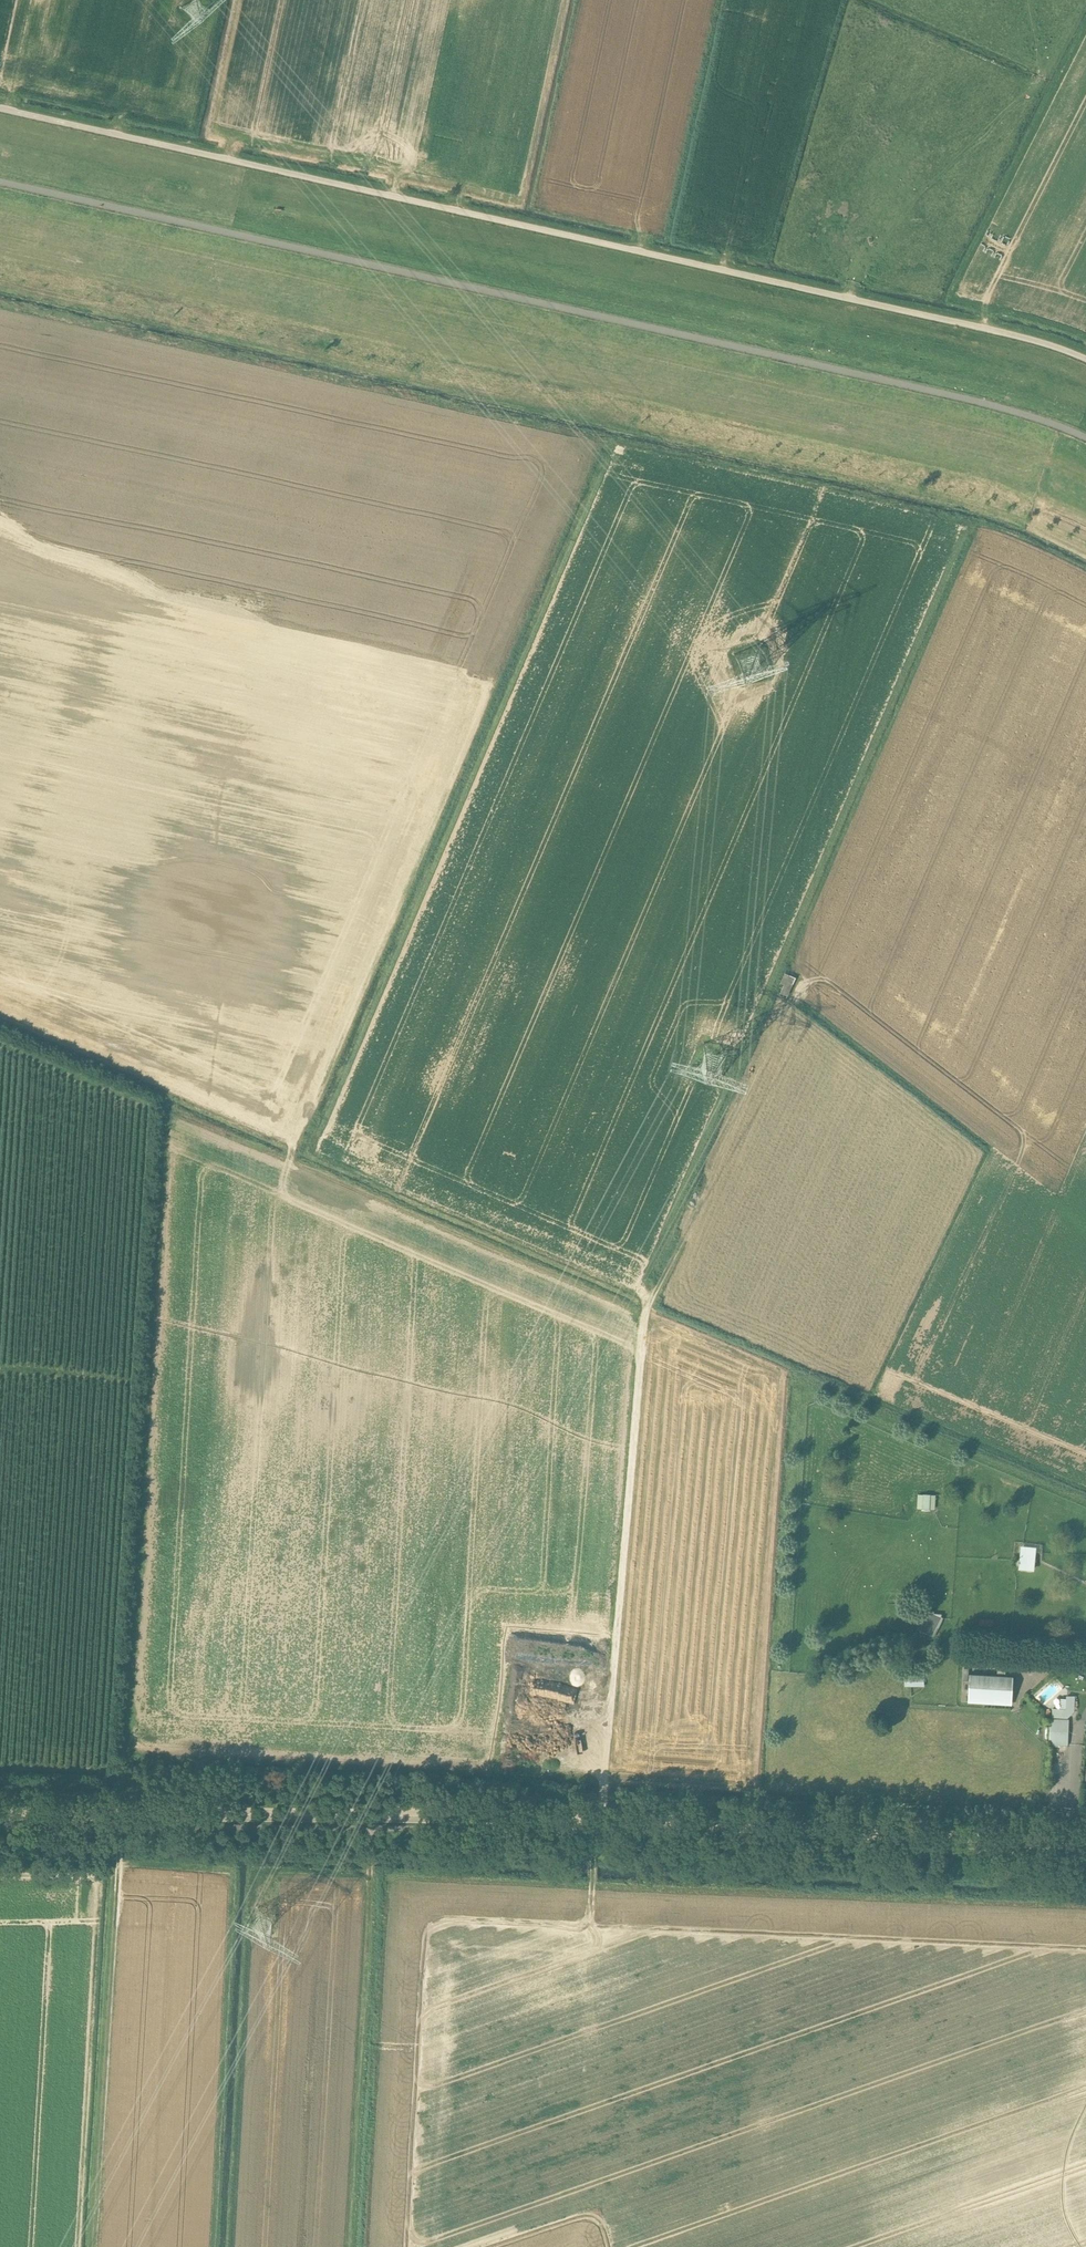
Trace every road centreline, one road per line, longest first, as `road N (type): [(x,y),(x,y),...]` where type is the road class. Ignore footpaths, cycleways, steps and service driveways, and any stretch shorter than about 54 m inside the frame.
road 1 (unclassified): [(1085,359),(1000,332),(0,108)]
road 2 (secondary): [(1085,1844),(602,1819),(0,1813)]
road 3 (track): [(595,1895),(644,1315),(784,1002)]

